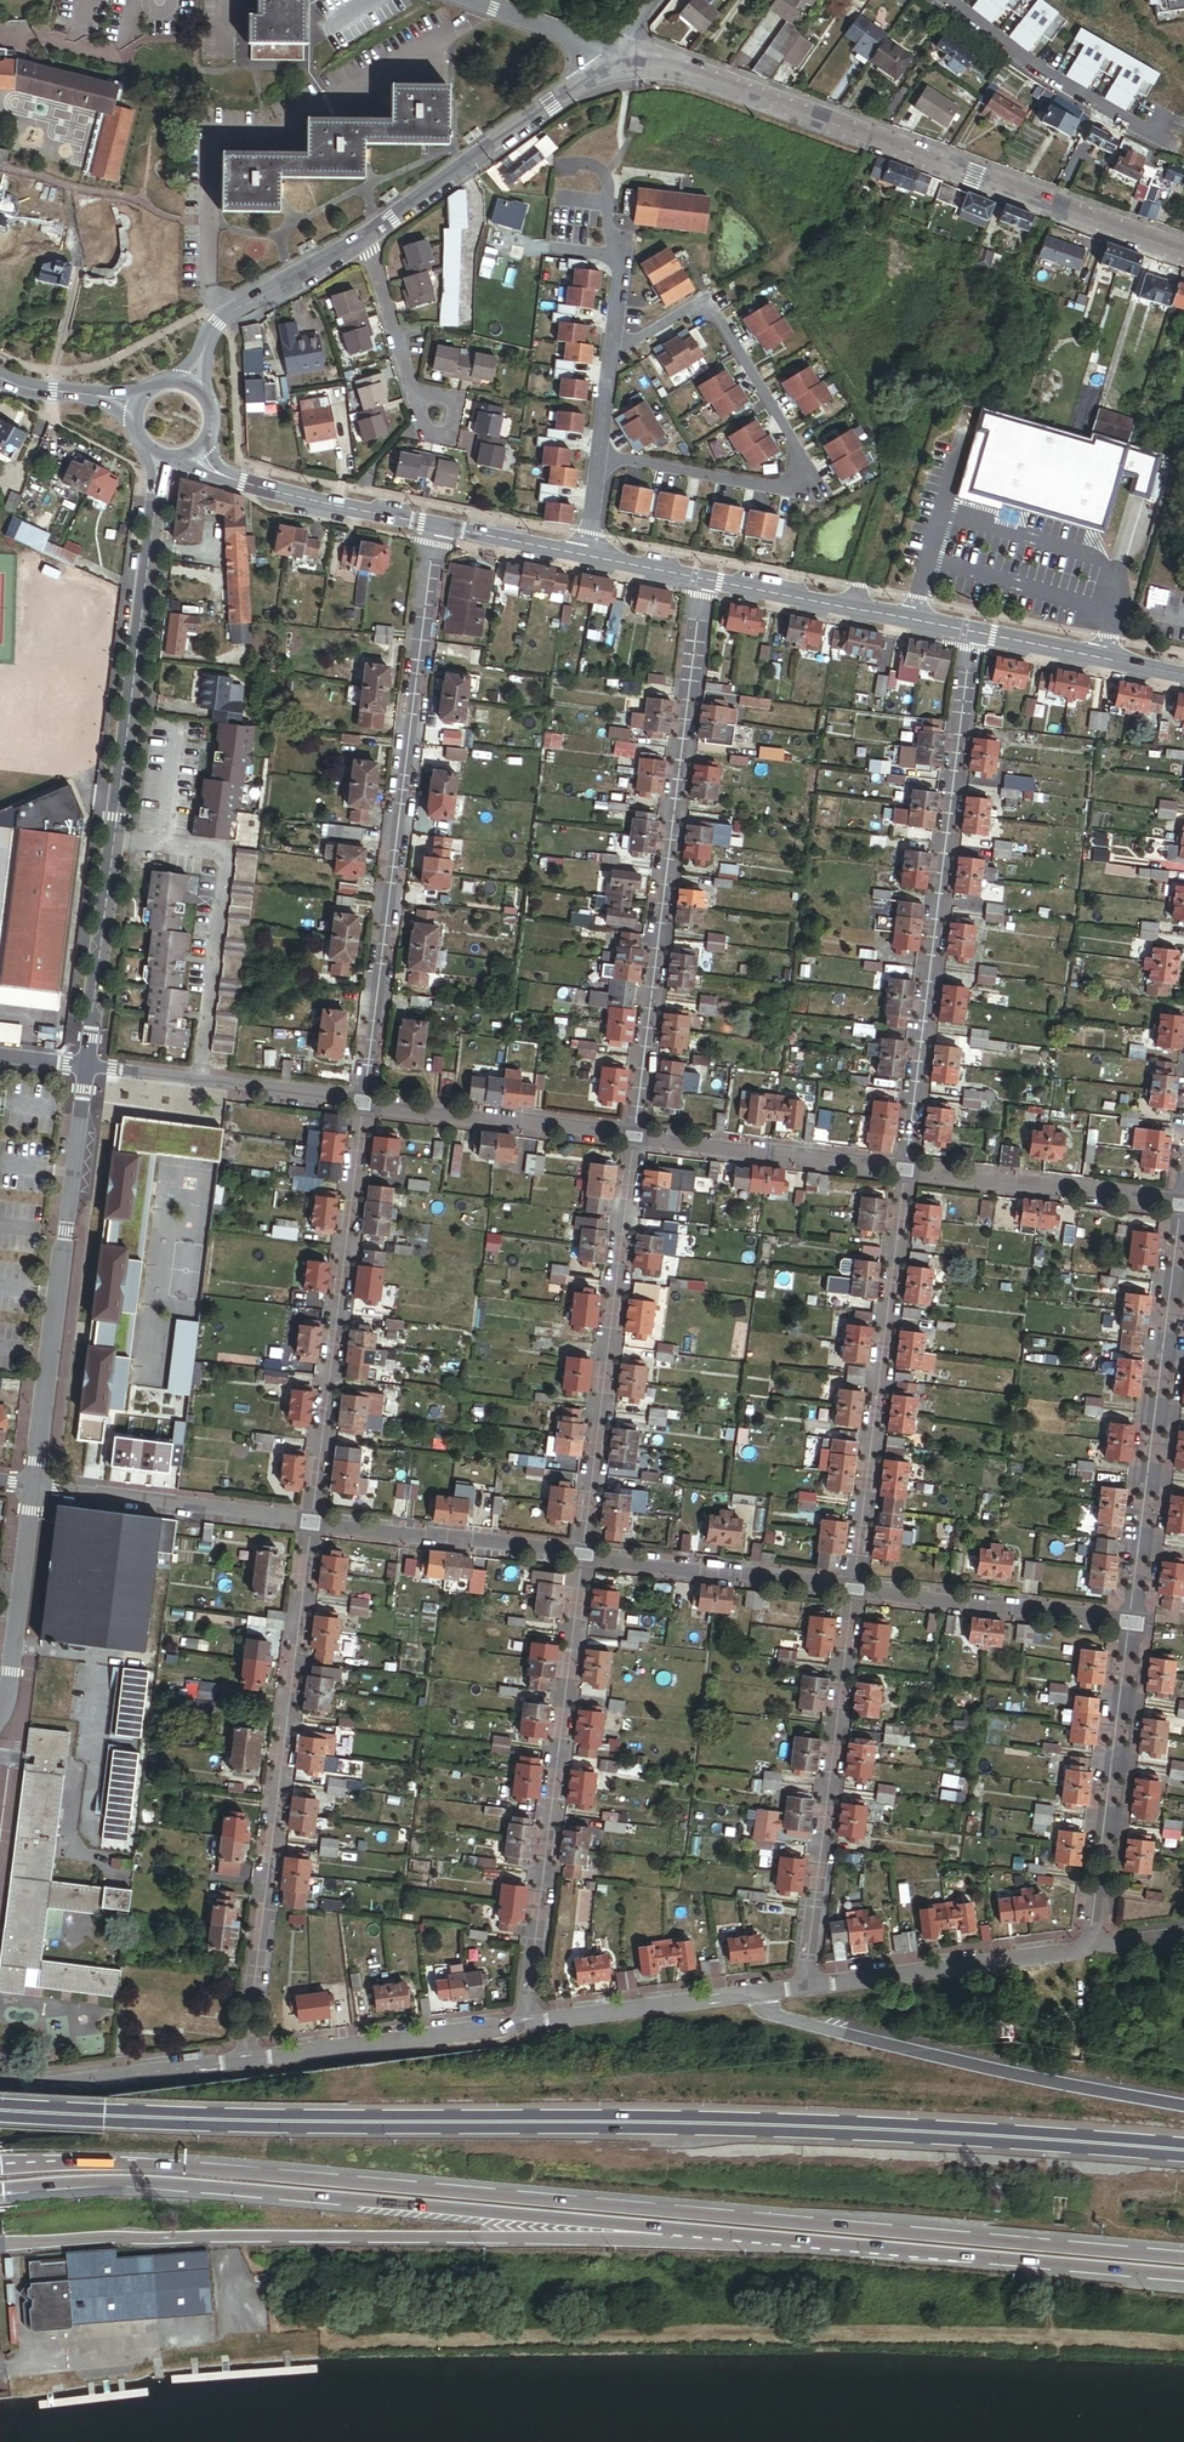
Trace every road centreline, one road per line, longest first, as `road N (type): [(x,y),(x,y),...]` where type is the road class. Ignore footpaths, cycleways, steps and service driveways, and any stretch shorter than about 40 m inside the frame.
road 1 (trunk): [(1183,2258),(210,2170),(0,2163)]
road 2 (primary): [(1183,2154),(721,2126),(235,2121),(0,2110)]
road 3 (motorway): [(0,2188),(127,2180),(662,2228)]
road 4 (motorway): [(0,2245),(115,2237),(601,2236),(662,2228)]
road 5 (tertiary): [(622,65),(692,73),(1183,253)]
road 6 (residential): [(440,527),(363,1102)]
road 7 (residential): [(705,580),(633,1135)]
road 8 (residential): [(313,1521),(247,2061)]
road 9 (residential): [(973,633),(905,1169)]
road 10 (motorway): [(662,2228),(1183,2274)]
road 11 (residential): [(599,456),(773,488),(787,487),(802,467),(717,314),(692,307),(635,342),(614,343)]
road 12 (residential): [(582,1554),(527,2023)]
road 13 (tertiary): [(1183,2106),(811,2027),(768,2010),(755,1993)]
road 14 (tertiary): [(88,1067),(35,1486)]
road 15 (residential): [(633,1135),(582,1554)]
road 16 (residential): [(905,1169),(854,1588)]
road 17 (residential): [(363,1102),(313,1521)]
road 18 (residential): [(1183,1215),(1135,1622)]
road 19 (residential): [(854,1588),(806,1987)]
road 20 (tertiary): [(114,841),(167,461)]
road 21 (residential): [(197,1081),(225,854),(114,841)]
road 22 (residential): [(1135,1622),(1095,1949)]
road 23 (tertiary): [(622,65),(586,80),(365,237)]
road 24 (residential): [(1095,1949),(806,1987)]
road 25 (residential): [(1135,1622),(854,1588)]
road 26 (tertiary): [(527,2023),(247,2061)]
road 27 (residential): [(313,1521),(35,1486)]
road 28 (residential): [(905,1169),(1183,1203)]
road 29 (residential): [(633,1135),(905,1169)]
road 30 (residential): [(854,1588),(582,1554)]
road 31 (primary): [(973,633),(705,580)]
road 32 (residential): [(363,1102),(633,1135)]
road 33 (residential): [(582,1554),(313,1521)]
road 34 (residential): [(945,0),(1022,61),(1139,129),(1161,126)]
road 35 (tertiary): [(247,2061),(0,2101)]
road 36 (tertiary): [(35,1486),(0,1715)]
road 37 (tertiary): [(755,1993),(527,2023)]
road 38 (tertiary): [(88,1067),(114,841)]
road 39 (primary): [(440,527),(221,476)]
road 40 (residential): [(614,343),(623,259),(611,239),(609,191),(591,167),(560,165)]
road 41 (primary): [(1183,676),(973,633)]
road 42 (tertiary): [(365,237),(223,315),(201,357)]
road 43 (residential): [(197,1081),(363,1102)]
road 44 (residential): [(469,0),(622,65)]
road 45 (residential): [(365,237),(412,392)]
road 46 (primary): [(586,558),(440,527)]
road 47 (primary): [(705,580),(586,558)]

